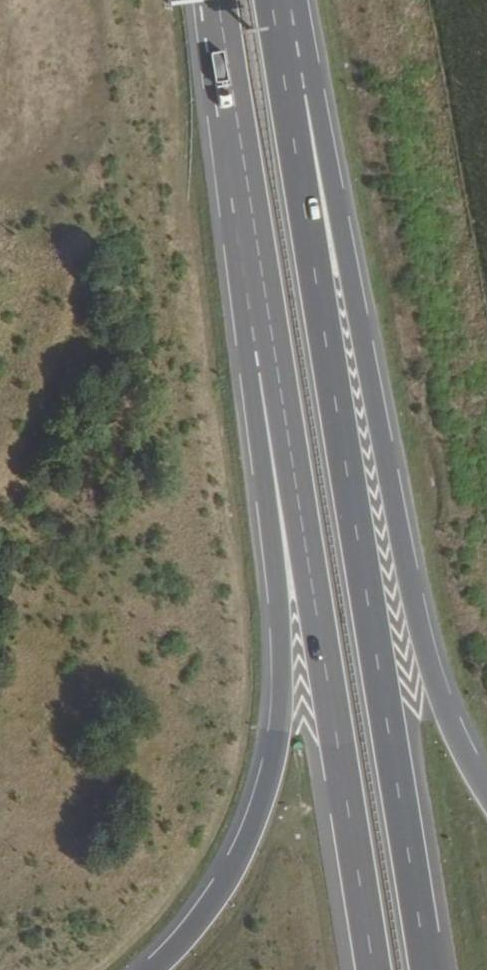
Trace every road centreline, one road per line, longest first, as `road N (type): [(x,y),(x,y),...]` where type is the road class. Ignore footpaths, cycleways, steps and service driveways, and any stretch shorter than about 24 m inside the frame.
road 1 (motorway): [(427,969),(278,50)]
road 2 (motorway): [(486,791),(453,730),(420,633),(315,95),(278,50)]
road 3 (motorway): [(276,365),(258,409),(281,659),(274,756),(247,840),(226,878),(152,969)]
road 4 (motorway): [(276,365),(371,969)]
road 5 (motorway): [(216,0),(276,365)]

